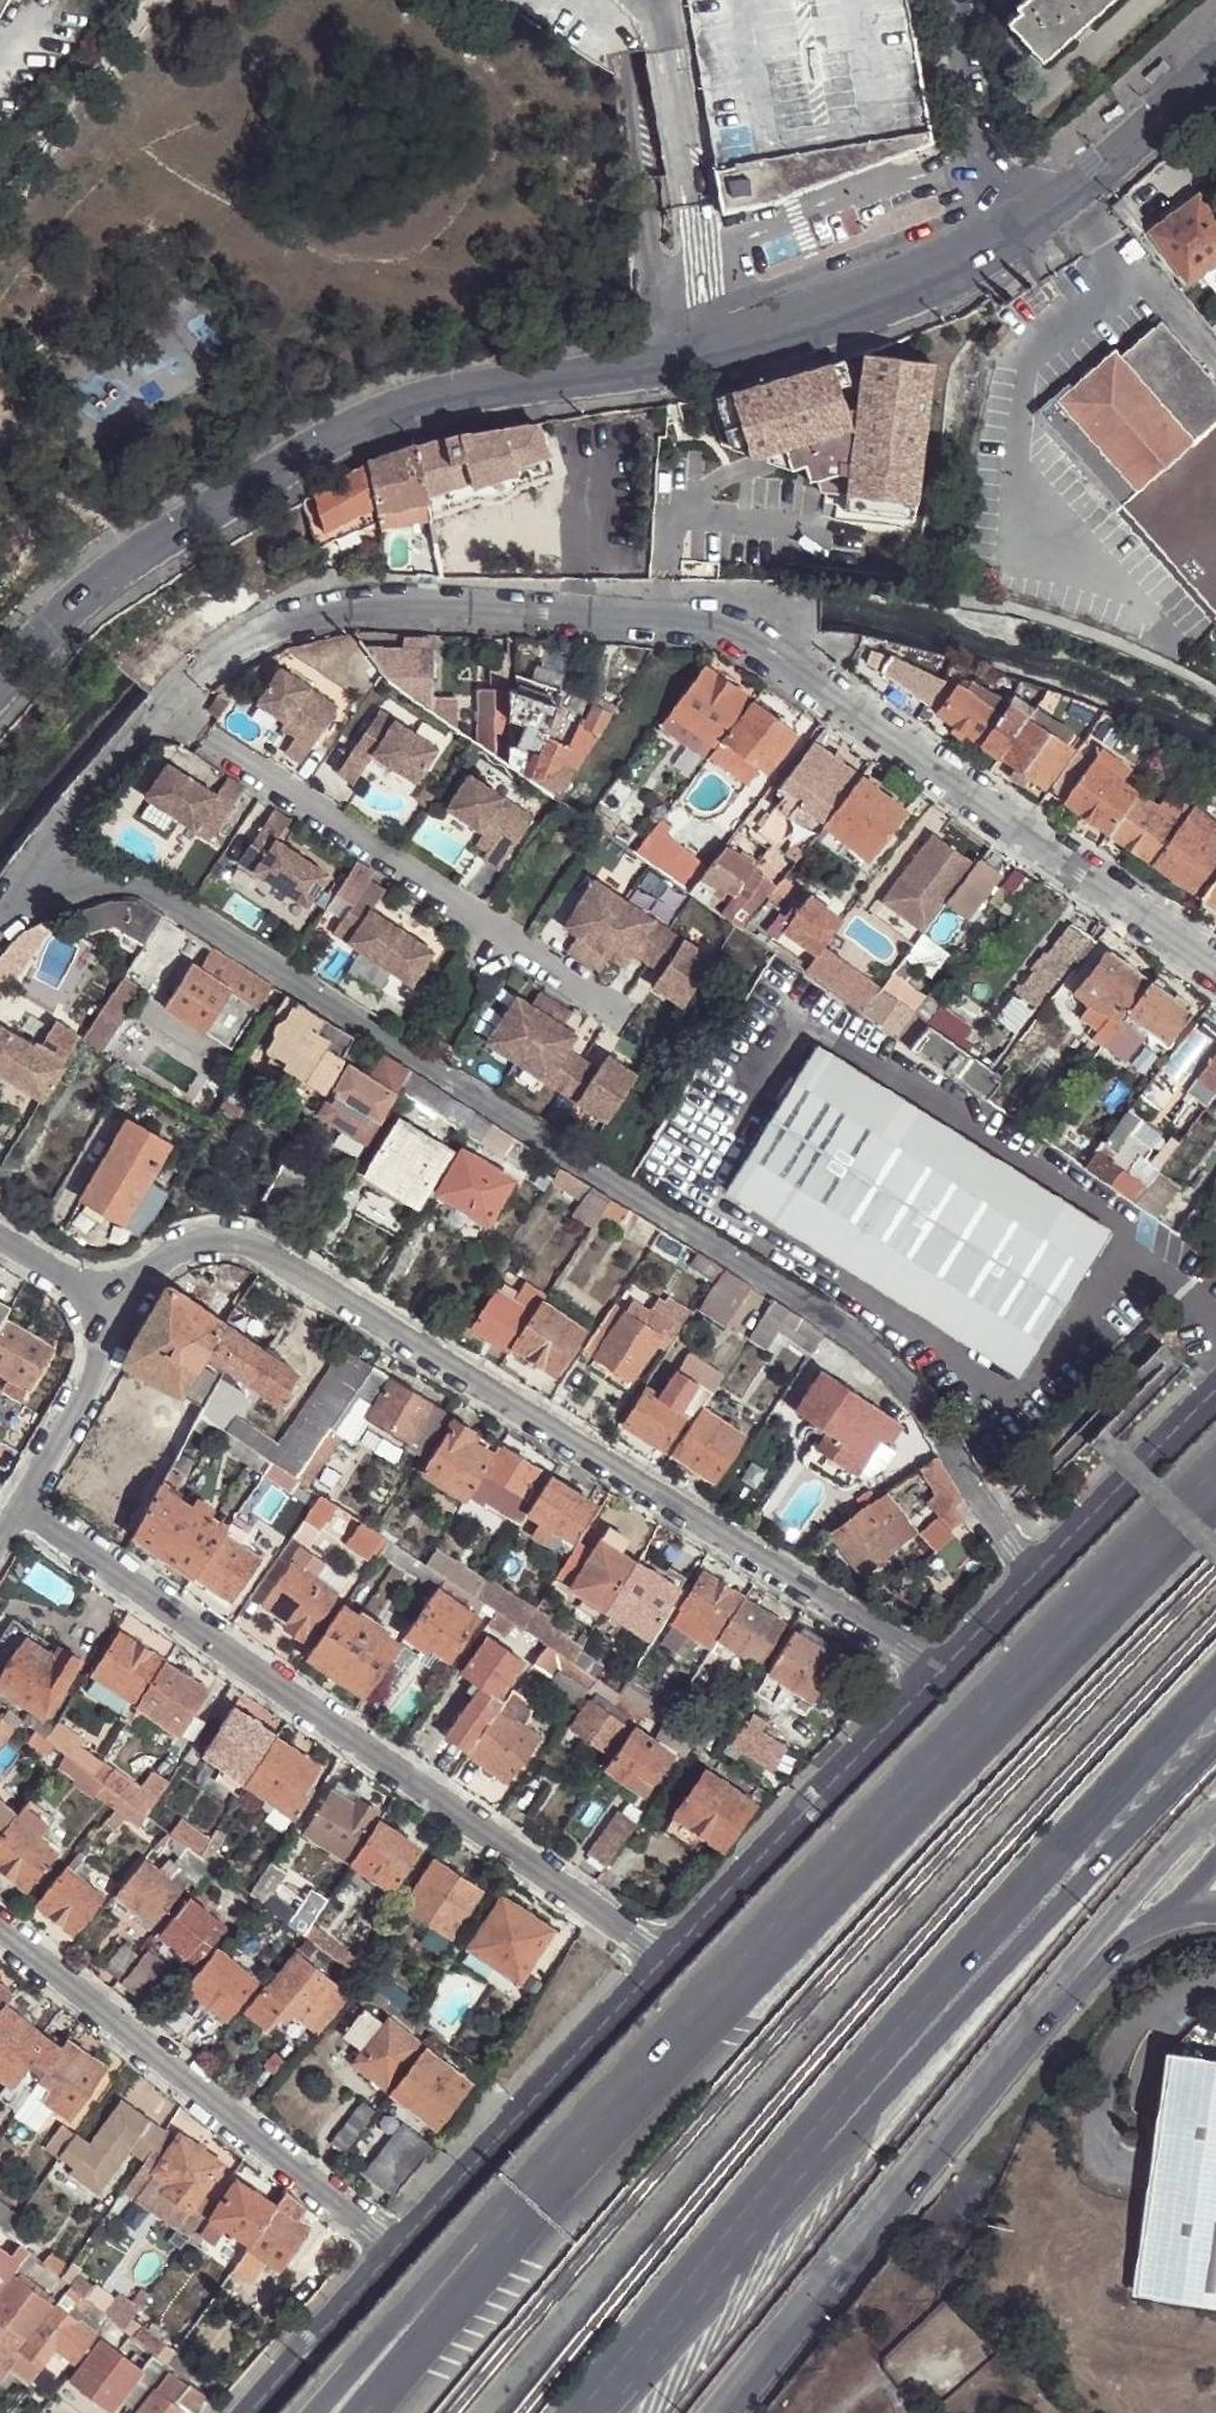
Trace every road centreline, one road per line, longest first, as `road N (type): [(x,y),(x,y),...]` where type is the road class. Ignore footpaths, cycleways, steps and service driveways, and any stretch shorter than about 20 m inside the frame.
road 1 (residential): [(1215,71),(1068,194),(890,292),(714,352),(466,394),(349,432),(109,569),(0,678)]
road 2 (trunk): [(1215,1490),(714,1986),(319,2412)]
road 3 (residential): [(17,889),(154,893),(862,1341),(927,1403),(1030,1582)]
road 4 (trunk): [(1215,1493),(555,2201),(387,2412)]
road 5 (residential): [(164,712),(218,656),(267,626),(350,605),(716,626),(749,640),(1215,968)]
road 6 (residential): [(942,1668),(267,1255),(240,1244),(191,1243),(164,1256),(125,1310)]
road 7 (trunk): [(670,2301),(1215,1683)]
road 8 (residential): [(667,1956),(22,1502)]
road 9 (trunk): [(670,2301),(1215,1751)]
road 10 (residential): [(734,2412),(1091,1955)]
road 11 (residential): [(164,712),(621,1015)]
road 12 (residential): [(0,1926),(399,2248)]
road 13 (residential): [(667,1956),(942,1668)]
road 14 (residential): [(399,2248),(667,1956)]
road 15 (residential): [(1030,1582),(1215,1394)]
road 16 (residential): [(17,889),(164,712)]
road 17 (residential): [(252,2412),(399,2248)]
road 18 (residential): [(125,1310),(22,1502)]
road 19 (residential): [(1215,1809),(1126,1904),(1091,1955)]
road 20 (residential): [(0,1237),(125,1310)]
road 21 (trunk): [(583,2412),(670,2301)]
road 22 (residential): [(942,1668),(1030,1582)]

